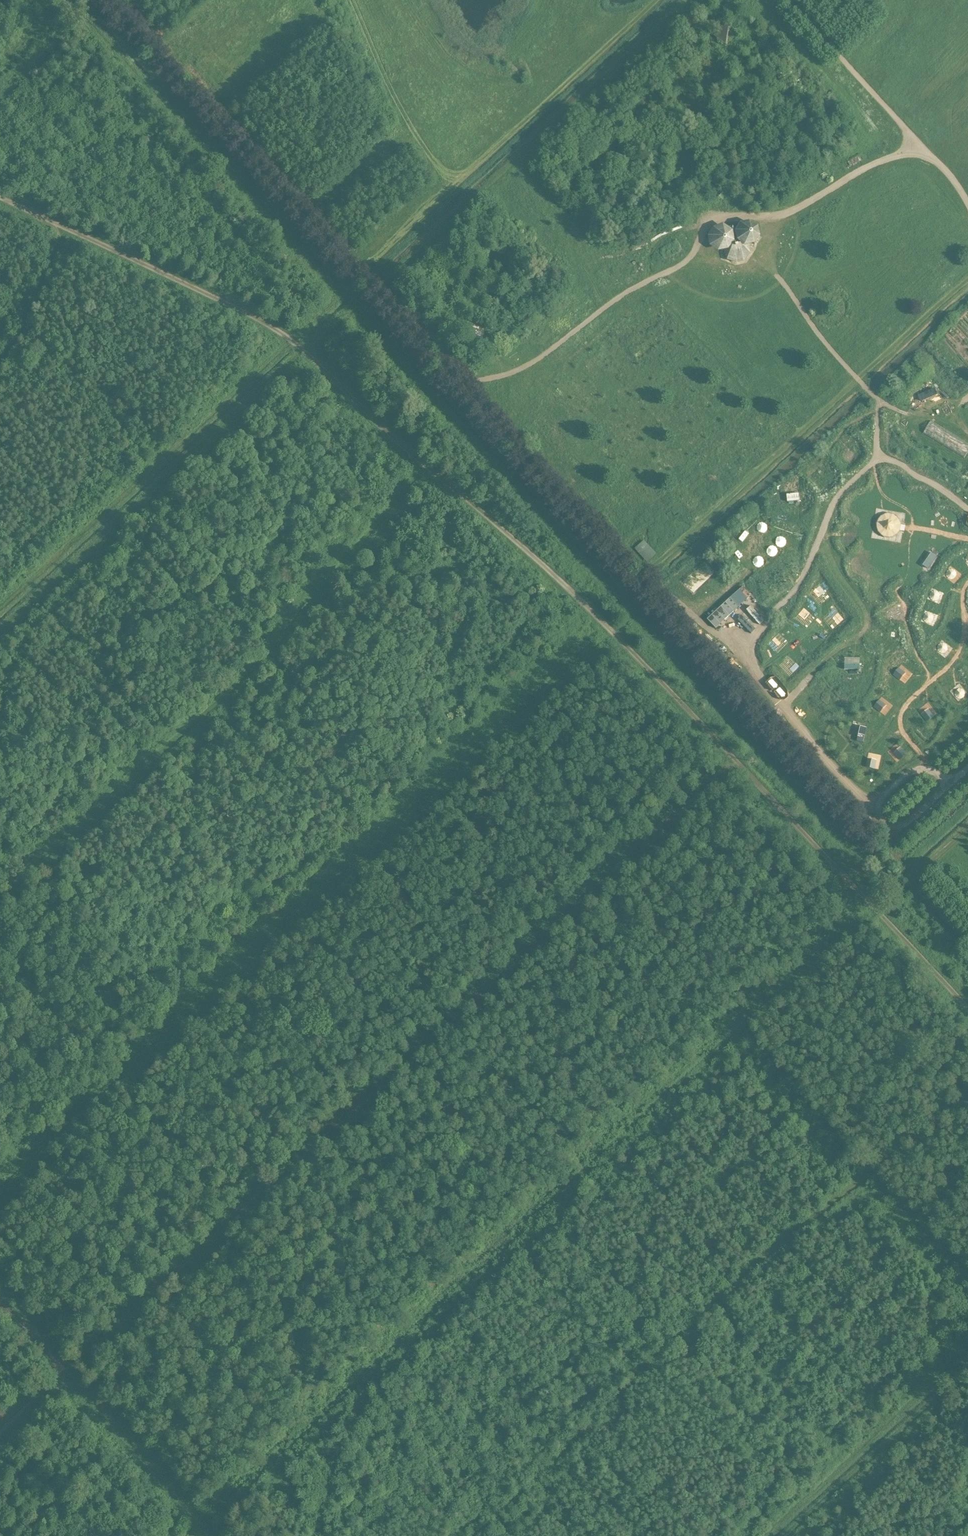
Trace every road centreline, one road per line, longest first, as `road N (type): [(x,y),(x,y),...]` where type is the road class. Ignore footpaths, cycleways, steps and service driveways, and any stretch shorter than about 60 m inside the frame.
road 1 (track): [(967,1009),(589,610),(288,337),(59,224)]
road 2 (track): [(62,1369),(737,762)]
road 3 (track): [(474,1535),(740,1277),(967,1091)]
road 4 (track): [(631,286),(691,256),(701,221),(760,217),(804,204),(890,156),(926,148)]
road 5 (track): [(62,1369),(214,1535)]
road 6 (track): [(631,286),(525,368),(459,383)]
road 7 (track): [(0,360),(56,254),(59,224)]
road 8 (track): [(518,446),(525,368),(494,352),(487,338)]

